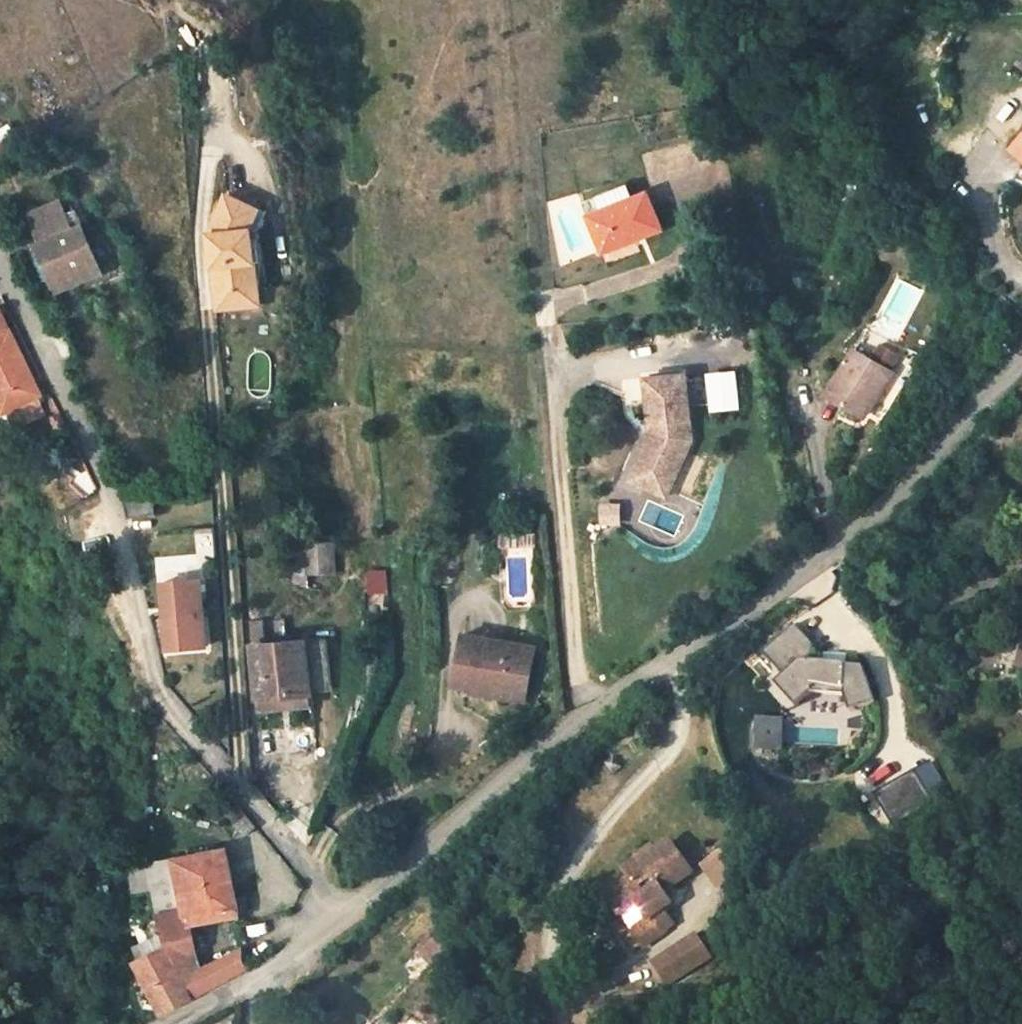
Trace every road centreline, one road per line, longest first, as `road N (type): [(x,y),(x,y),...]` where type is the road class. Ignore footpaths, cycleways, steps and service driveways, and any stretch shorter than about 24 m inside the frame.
road 1 (residential): [(1021,354),(901,488),(666,659),(343,912)]
road 2 (residential): [(343,912),(161,690),(105,474),(0,257)]

